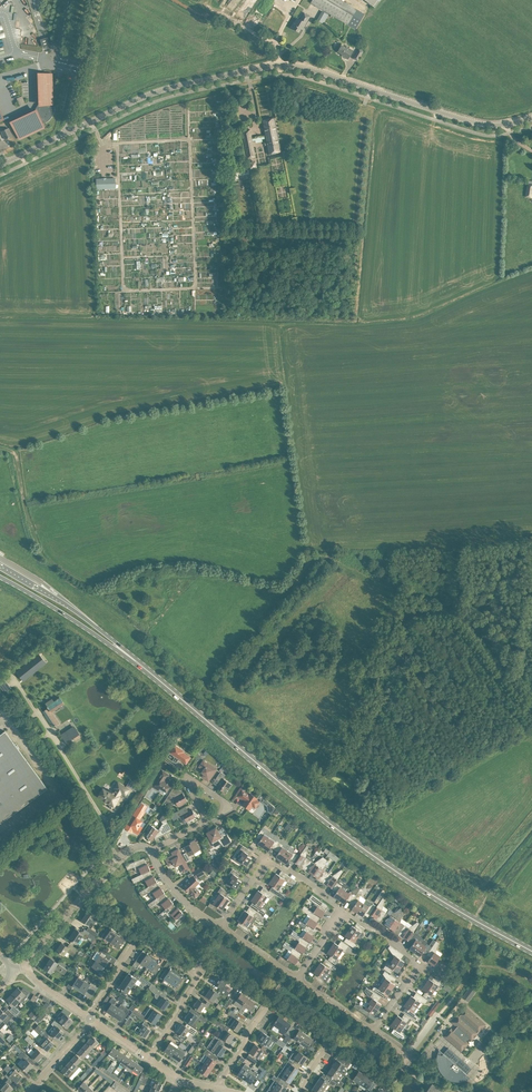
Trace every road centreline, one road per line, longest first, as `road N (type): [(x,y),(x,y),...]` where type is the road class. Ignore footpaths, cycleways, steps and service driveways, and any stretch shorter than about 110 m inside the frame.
road 1 (secondary): [(531,951),(378,859),(138,663)]
road 2 (tertiary): [(66,133),(152,94),(280,66),(472,122),(531,118)]
road 3 (track): [(307,562),(284,592),(203,575),(98,593),(44,557),(16,455),(0,447)]
road 4 (residential): [(301,1091),(327,1041),(267,1000),(216,1086)]
road 5 (residential): [(153,850),(138,846),(118,857),(27,967)]
road 6 (secondary): [(138,663),(65,601),(0,565)]
road 7 (residential): [(374,1032),(415,960),(346,908)]
road 8 (secondary): [(0,577),(138,663)]
road 9 (residential): [(89,1018),(134,940),(198,974)]
road 10 (track): [(474,967),(474,919),(531,843)]
road 11 (unclassified): [(66,133),(96,0)]

